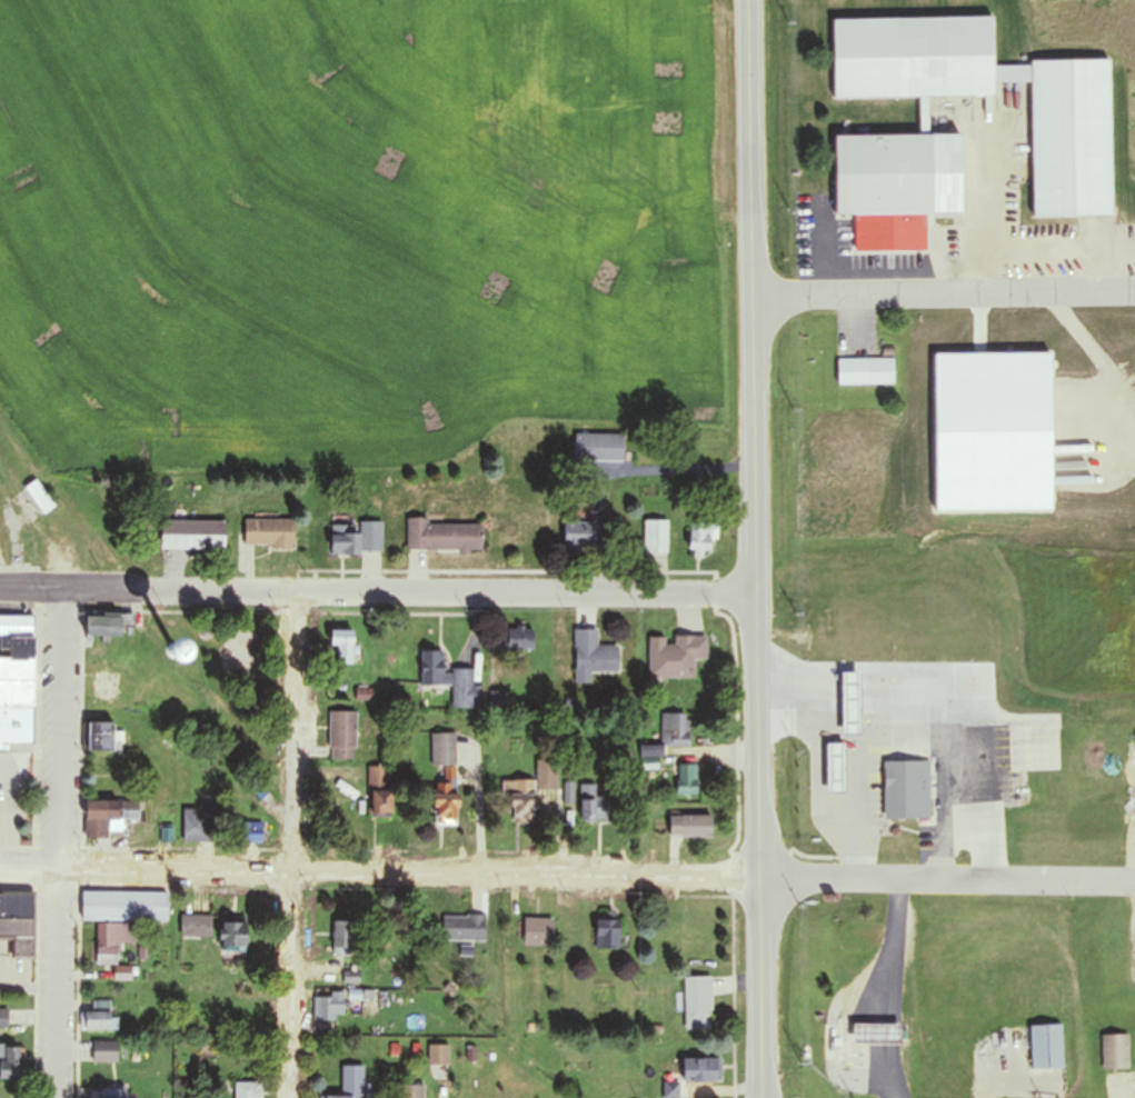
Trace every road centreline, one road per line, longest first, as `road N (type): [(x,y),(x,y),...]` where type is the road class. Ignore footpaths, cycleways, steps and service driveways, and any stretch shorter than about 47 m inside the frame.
road 1 (residential): [(1134,881),(0,868)]
road 2 (residential): [(0,585),(756,596)]
road 3 (primary): [(763,1097),(756,476)]
road 4 (residential): [(59,1097),(57,586)]
road 5 (residential): [(295,1097),(298,589)]
road 6 (primary): [(756,476),(749,0)]
road 7 (residential): [(753,295),(1134,290)]

